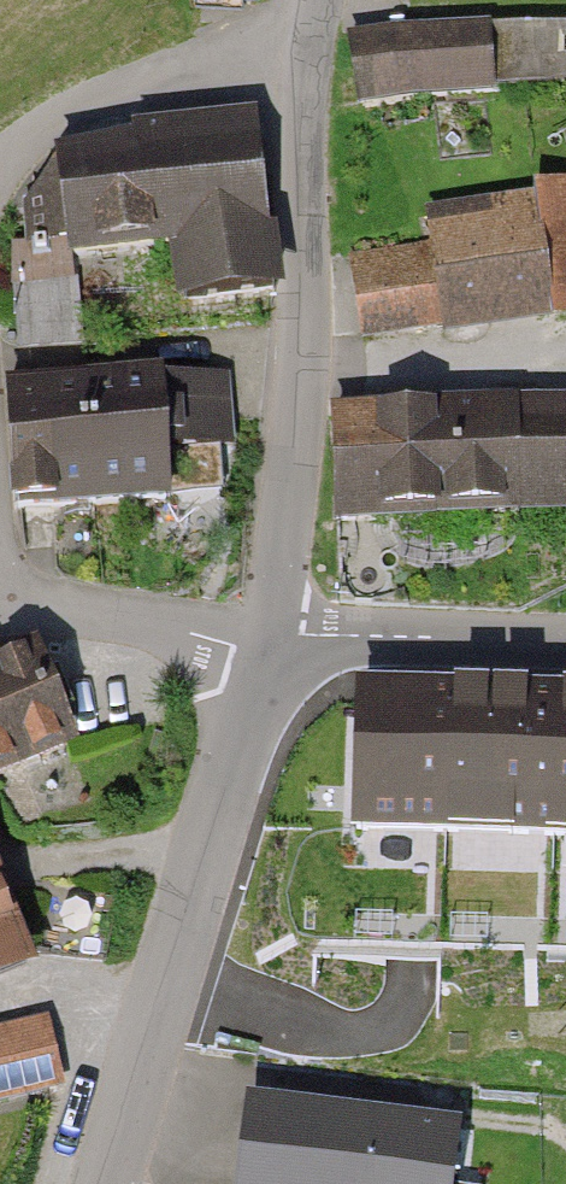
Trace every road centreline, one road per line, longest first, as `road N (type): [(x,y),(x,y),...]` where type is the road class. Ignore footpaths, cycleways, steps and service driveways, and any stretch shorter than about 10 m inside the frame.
road 1 (unclassified): [(265,638),(298,430),(308,292),(307,50),(320,0)]
road 2 (unclassified): [(265,638),(107,1183)]
road 3 (unclassified): [(565,640),(265,638)]
road 4 (residential): [(265,638),(0,606)]

